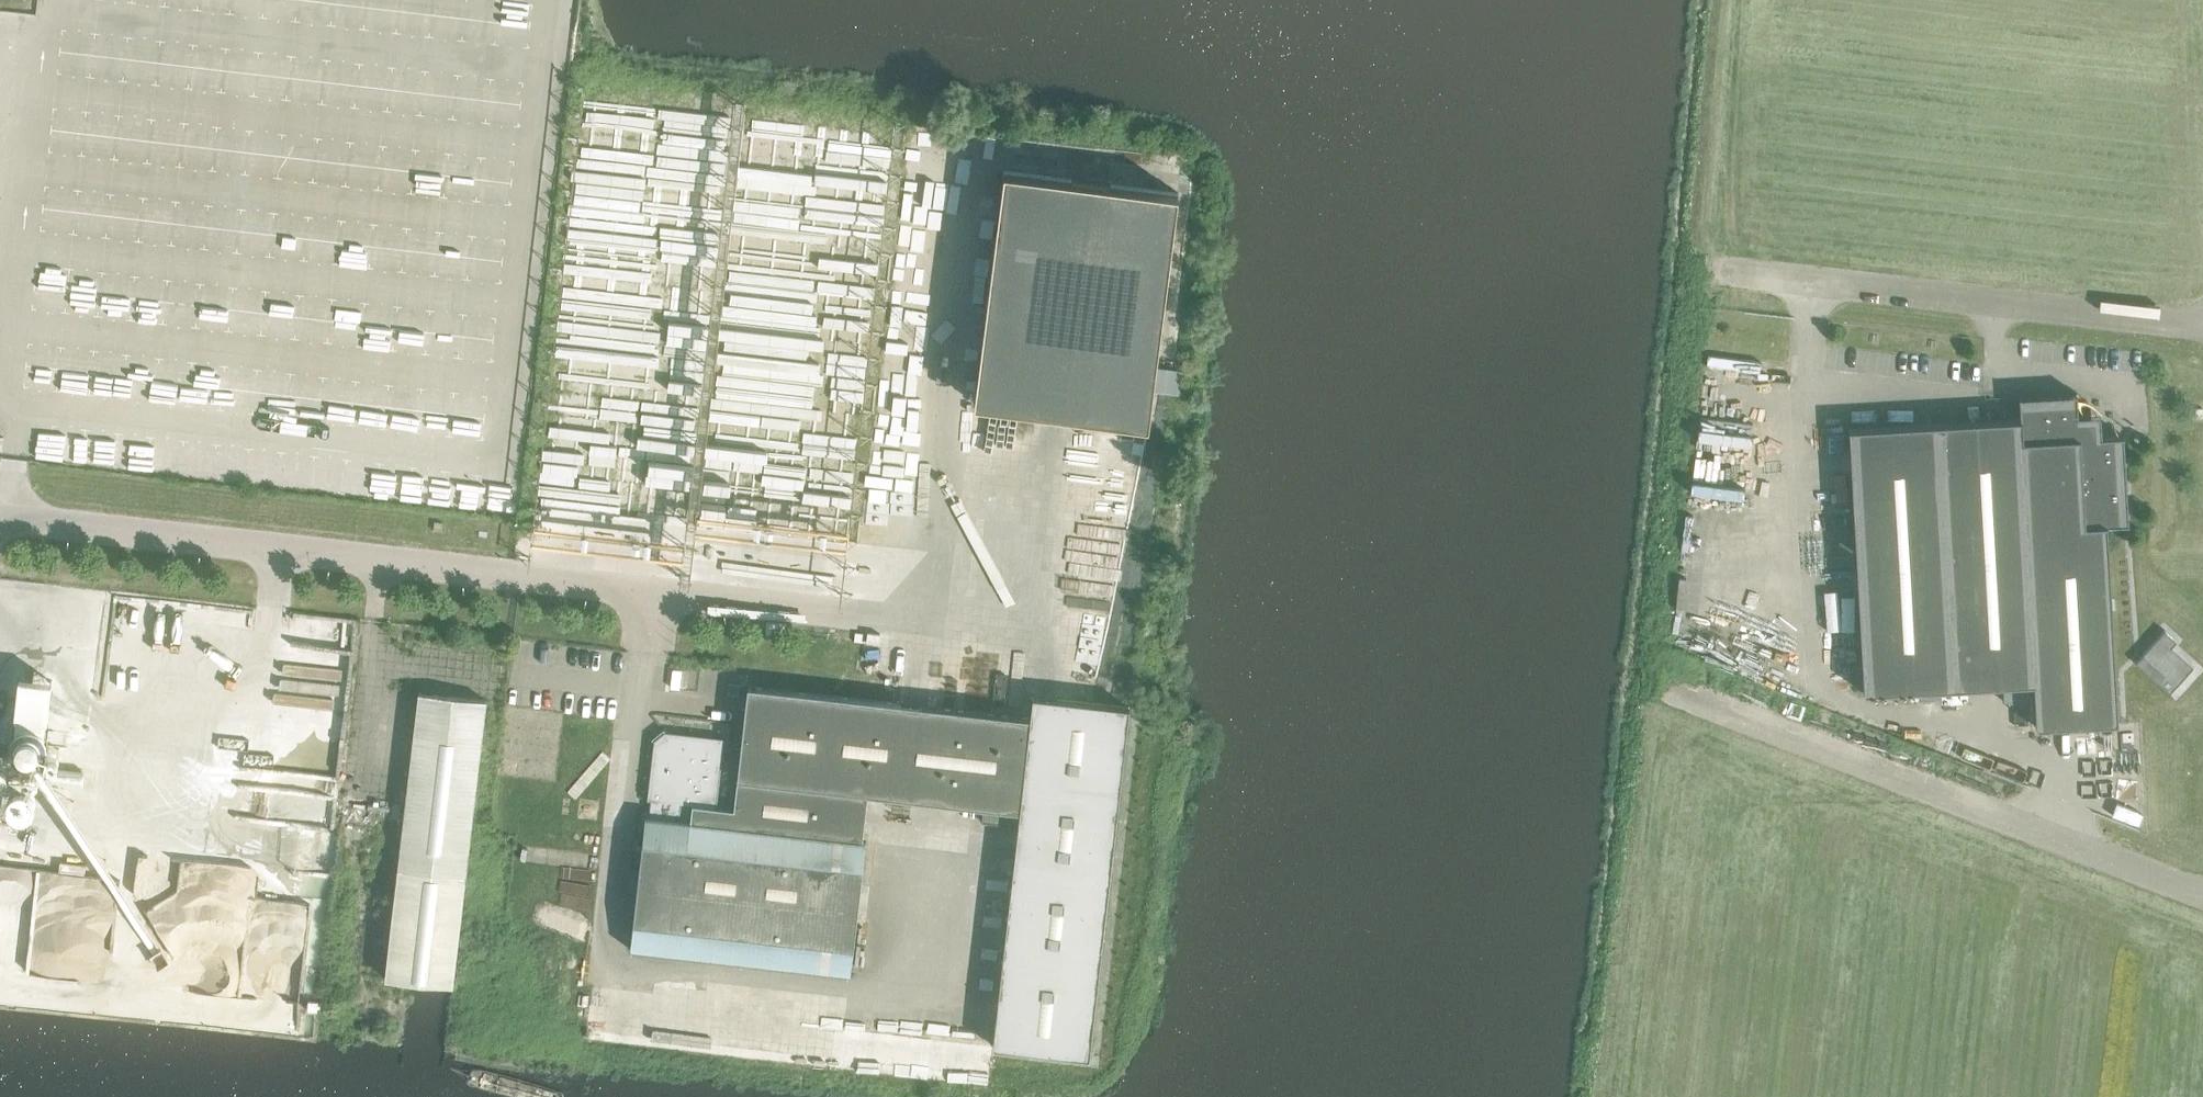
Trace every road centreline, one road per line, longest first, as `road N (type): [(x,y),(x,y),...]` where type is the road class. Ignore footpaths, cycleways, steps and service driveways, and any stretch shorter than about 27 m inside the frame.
road 1 (unclassified): [(1668,687),(2202,894)]
road 2 (unclassified): [(516,576),(0,517)]
road 3 (unclassified): [(1716,271),(2202,326)]

